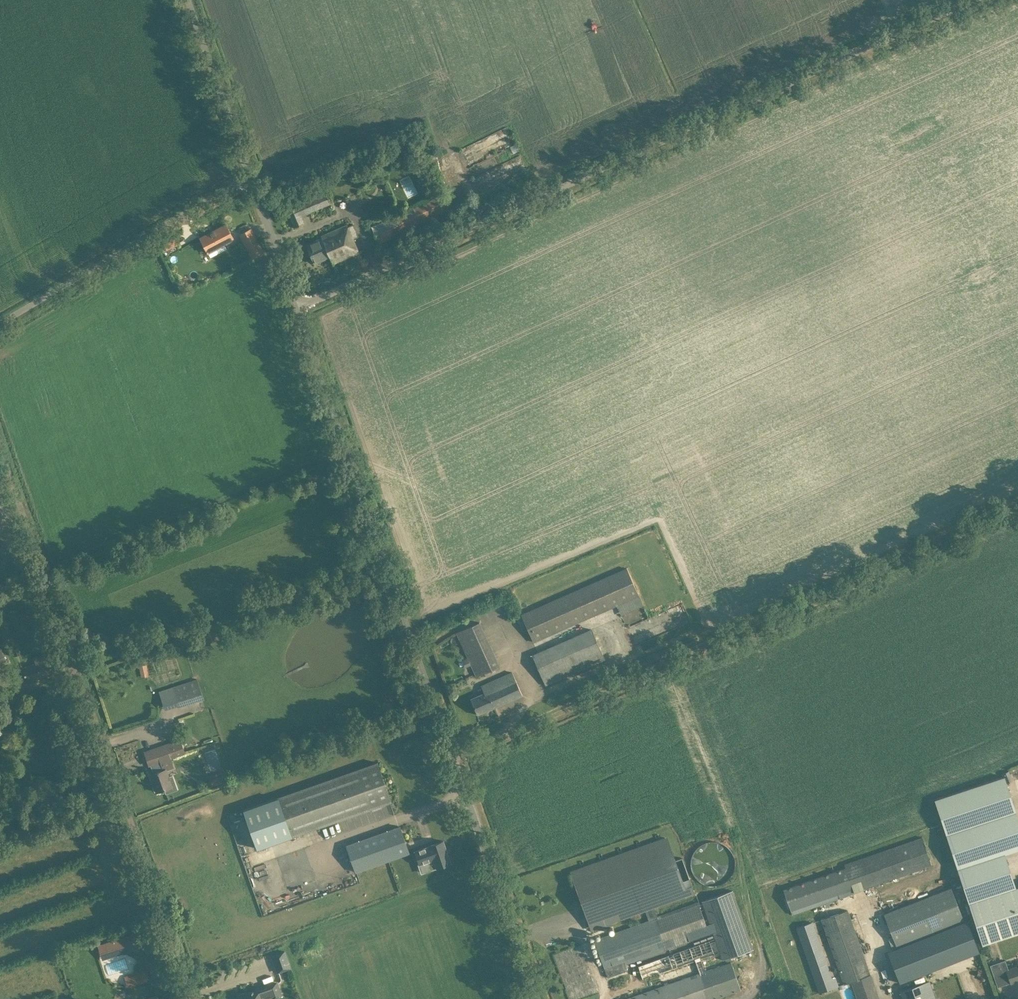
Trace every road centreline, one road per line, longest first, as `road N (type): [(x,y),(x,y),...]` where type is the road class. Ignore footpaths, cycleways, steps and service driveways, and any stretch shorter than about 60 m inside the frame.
road 1 (unclassified): [(295,302),(967,0)]
road 2 (unclassified): [(454,759),(1017,508)]
road 3 (track): [(0,436),(195,998)]
road 4 (unclassified): [(454,759),(295,302)]
road 5 (unclassified): [(0,323),(250,175)]
road 6 (unclassified): [(535,998),(454,759)]
road 7 (unclassified): [(250,175),(189,0)]
road 8 (unclassified): [(295,302),(250,175)]

